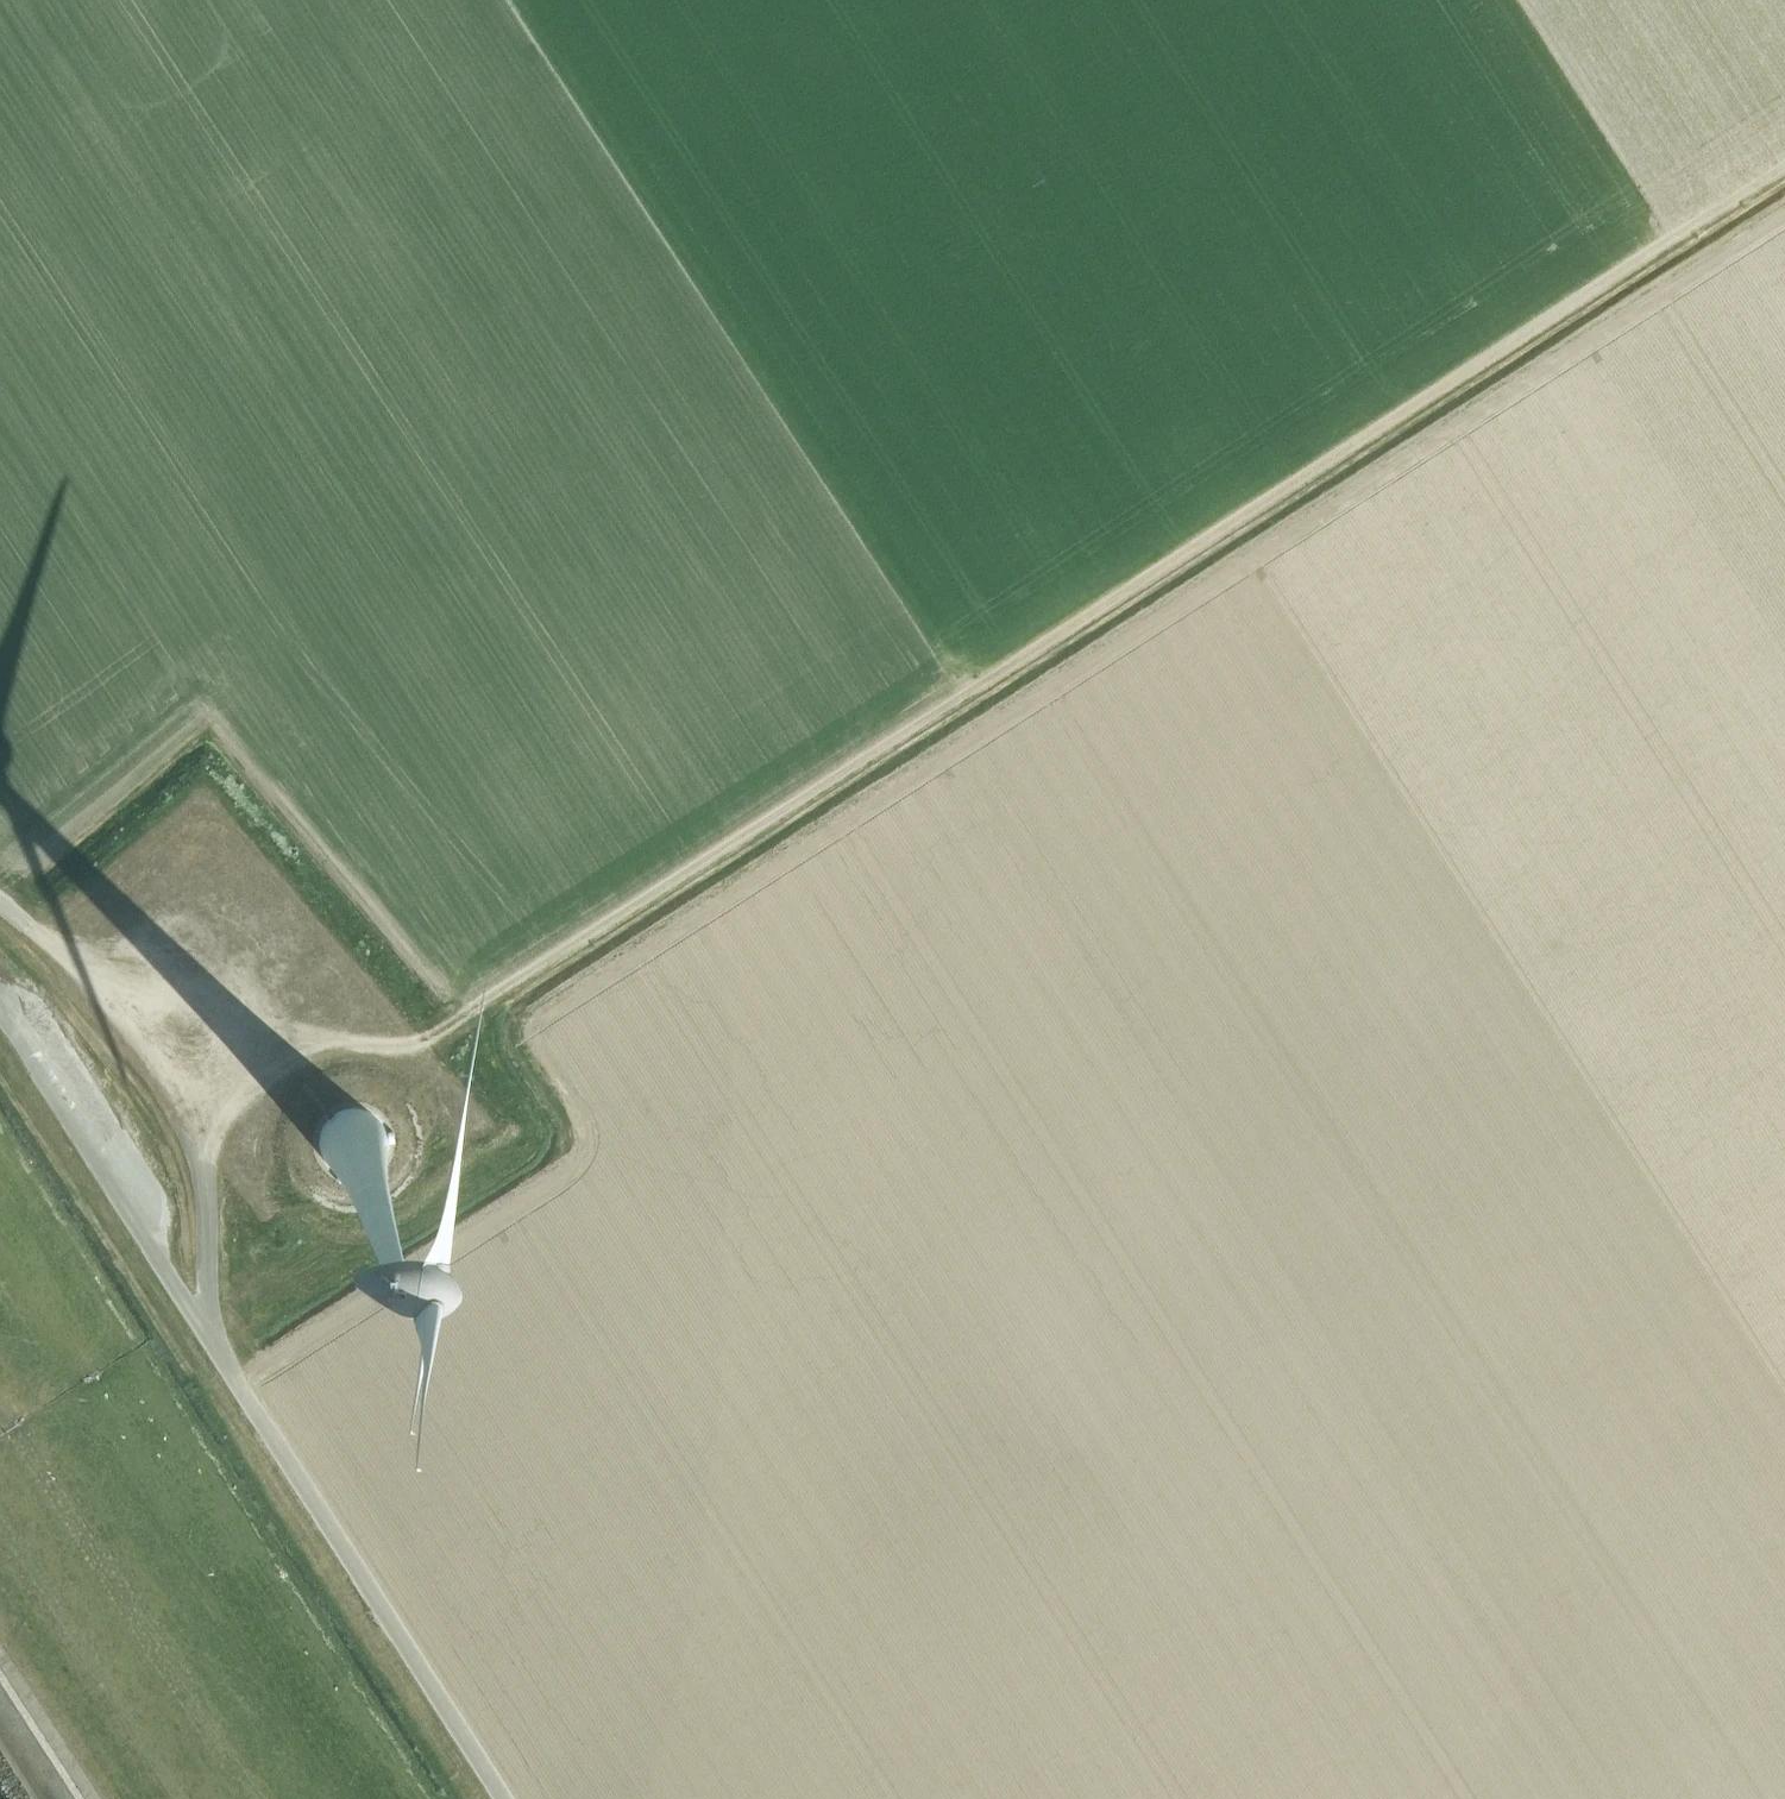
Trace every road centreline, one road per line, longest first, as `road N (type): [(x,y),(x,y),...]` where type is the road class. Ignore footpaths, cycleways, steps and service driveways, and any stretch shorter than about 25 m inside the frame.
road 1 (unclassified): [(0,1655),(92,1798)]

